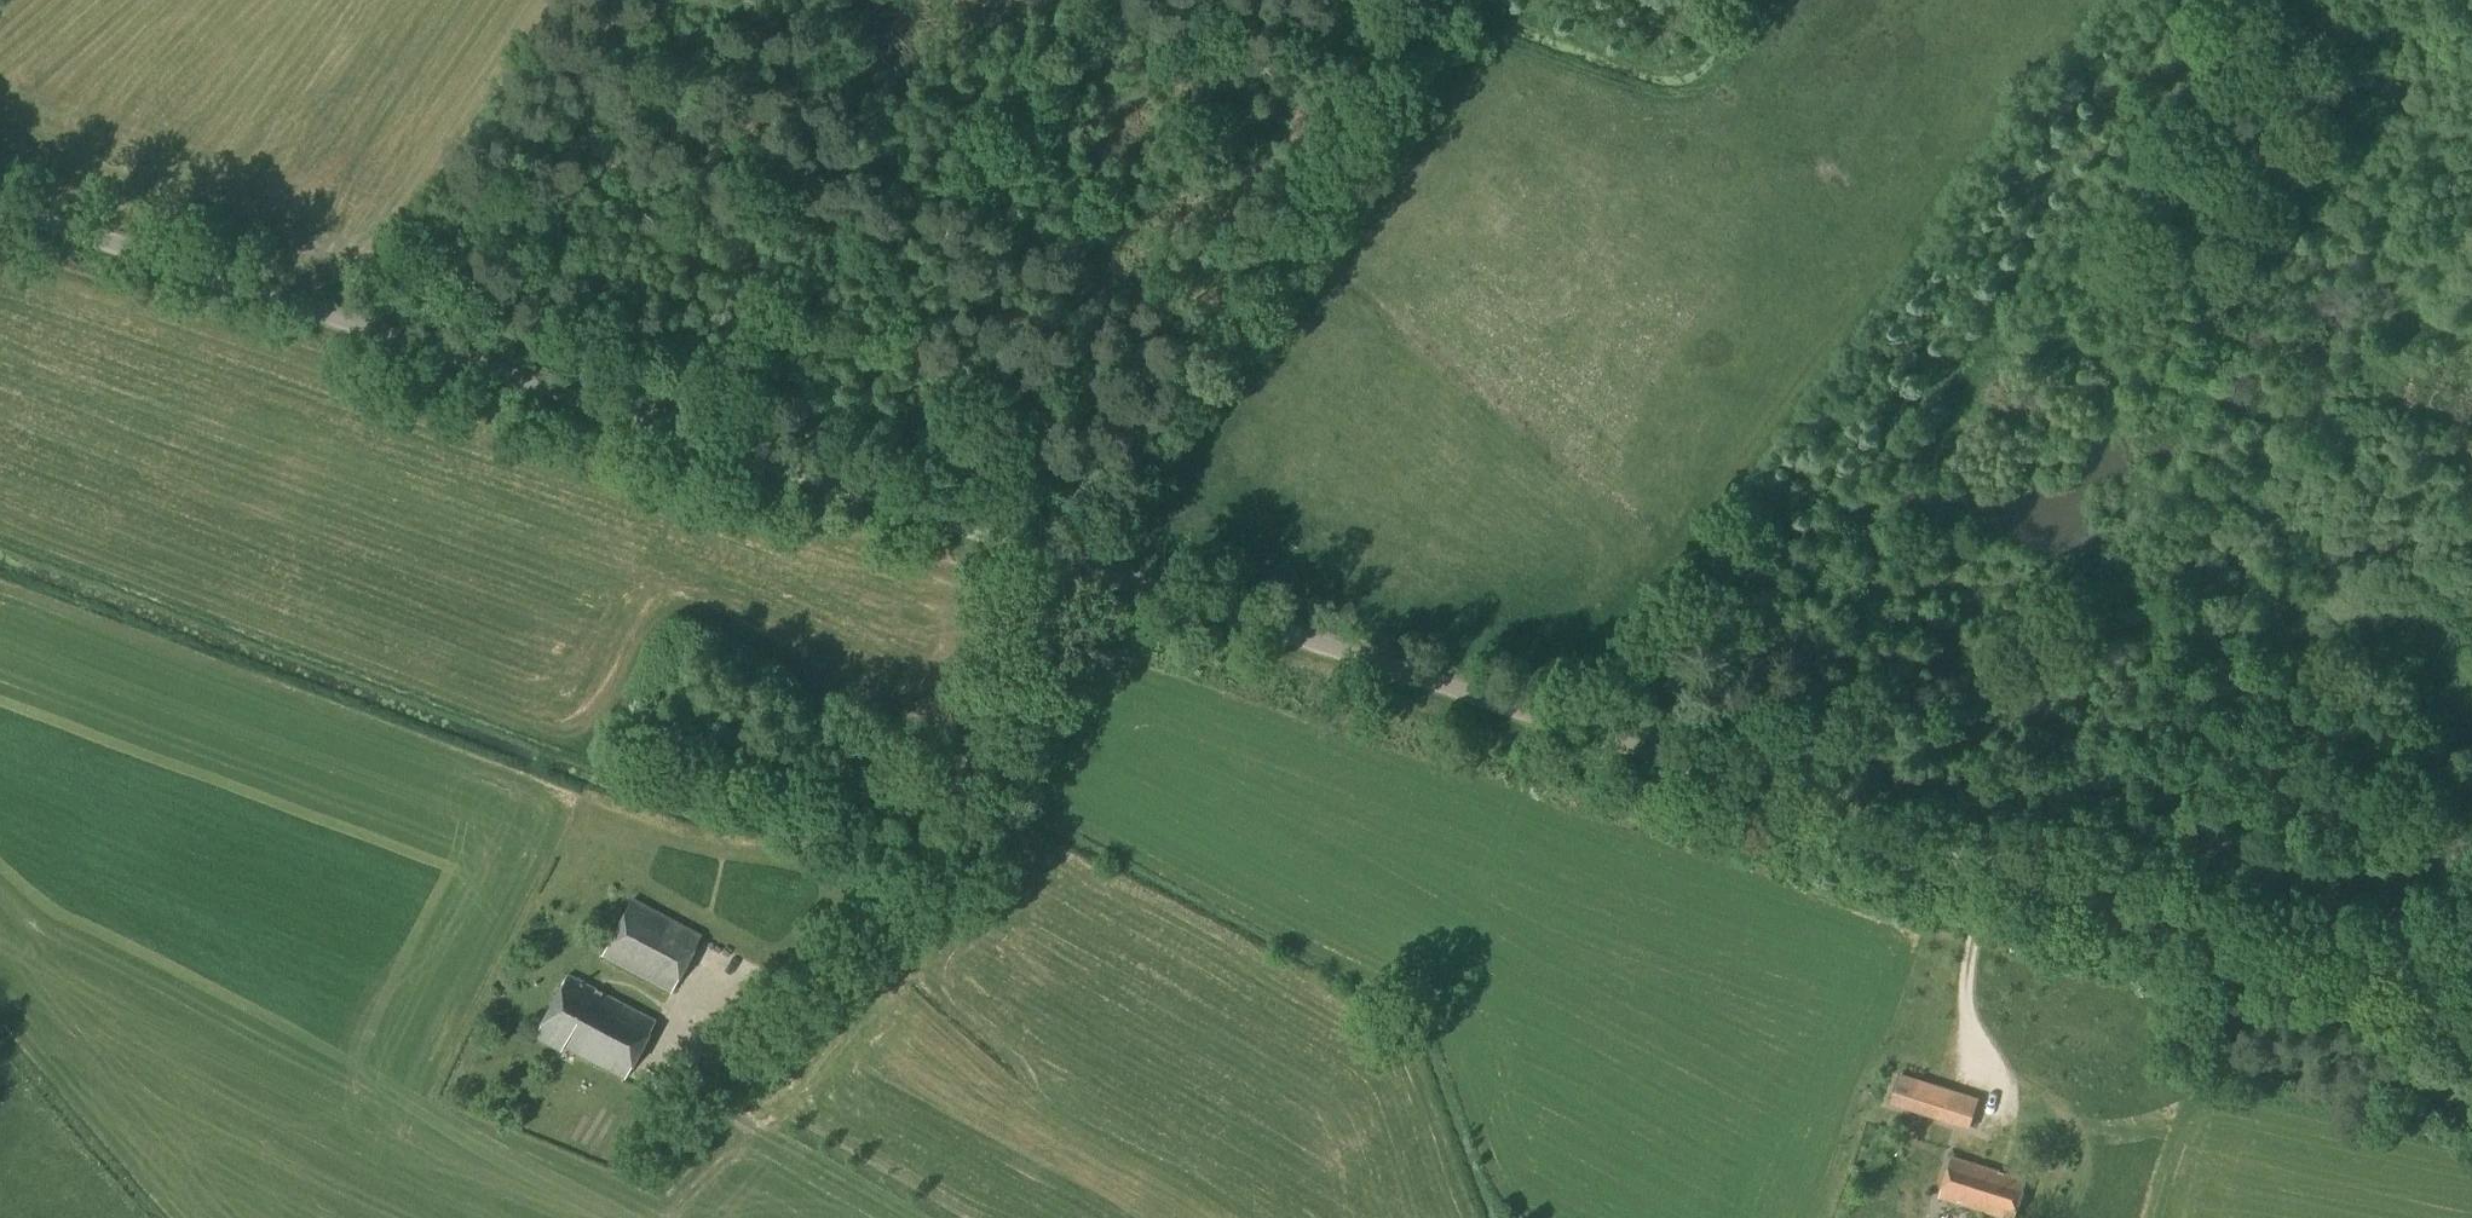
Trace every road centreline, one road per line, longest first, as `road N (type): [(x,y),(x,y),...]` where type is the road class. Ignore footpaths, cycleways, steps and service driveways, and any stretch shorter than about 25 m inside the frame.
road 1 (unclassified): [(2471,1032),(0,204)]
road 2 (track): [(924,1217),(691,1084),(965,806),(1086,567)]

